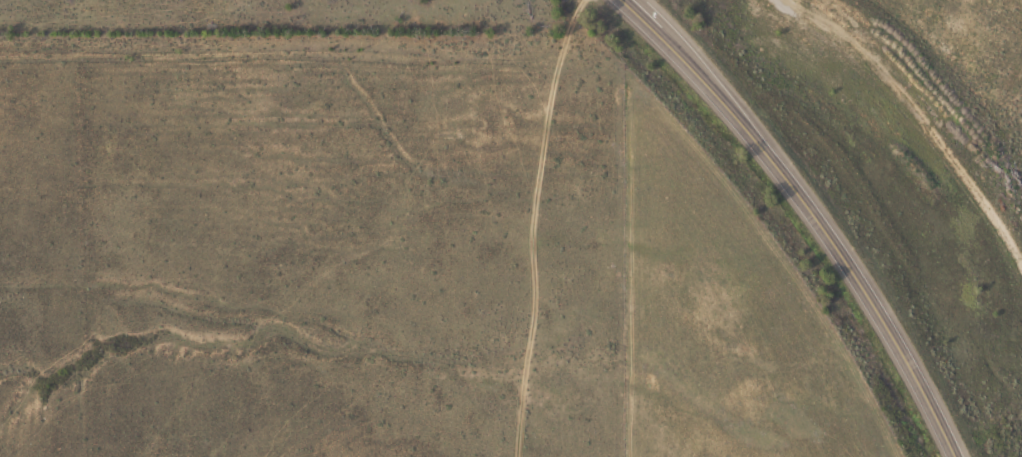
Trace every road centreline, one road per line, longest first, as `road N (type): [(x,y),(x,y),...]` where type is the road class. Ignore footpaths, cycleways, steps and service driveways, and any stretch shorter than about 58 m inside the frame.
road 1 (secondary): [(624,0),(655,25),(816,217),(957,456)]

